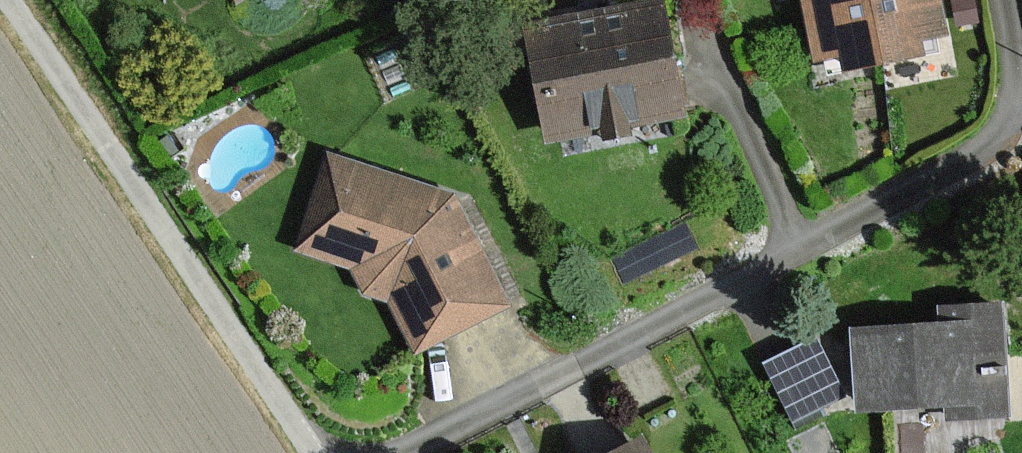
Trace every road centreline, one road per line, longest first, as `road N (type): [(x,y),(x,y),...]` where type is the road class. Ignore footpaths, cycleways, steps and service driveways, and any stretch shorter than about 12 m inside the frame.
road 1 (residential): [(401,452),(979,155),(1008,130),(1012,113),(1003,0)]
road 2 (residential): [(7,0),(307,452)]

